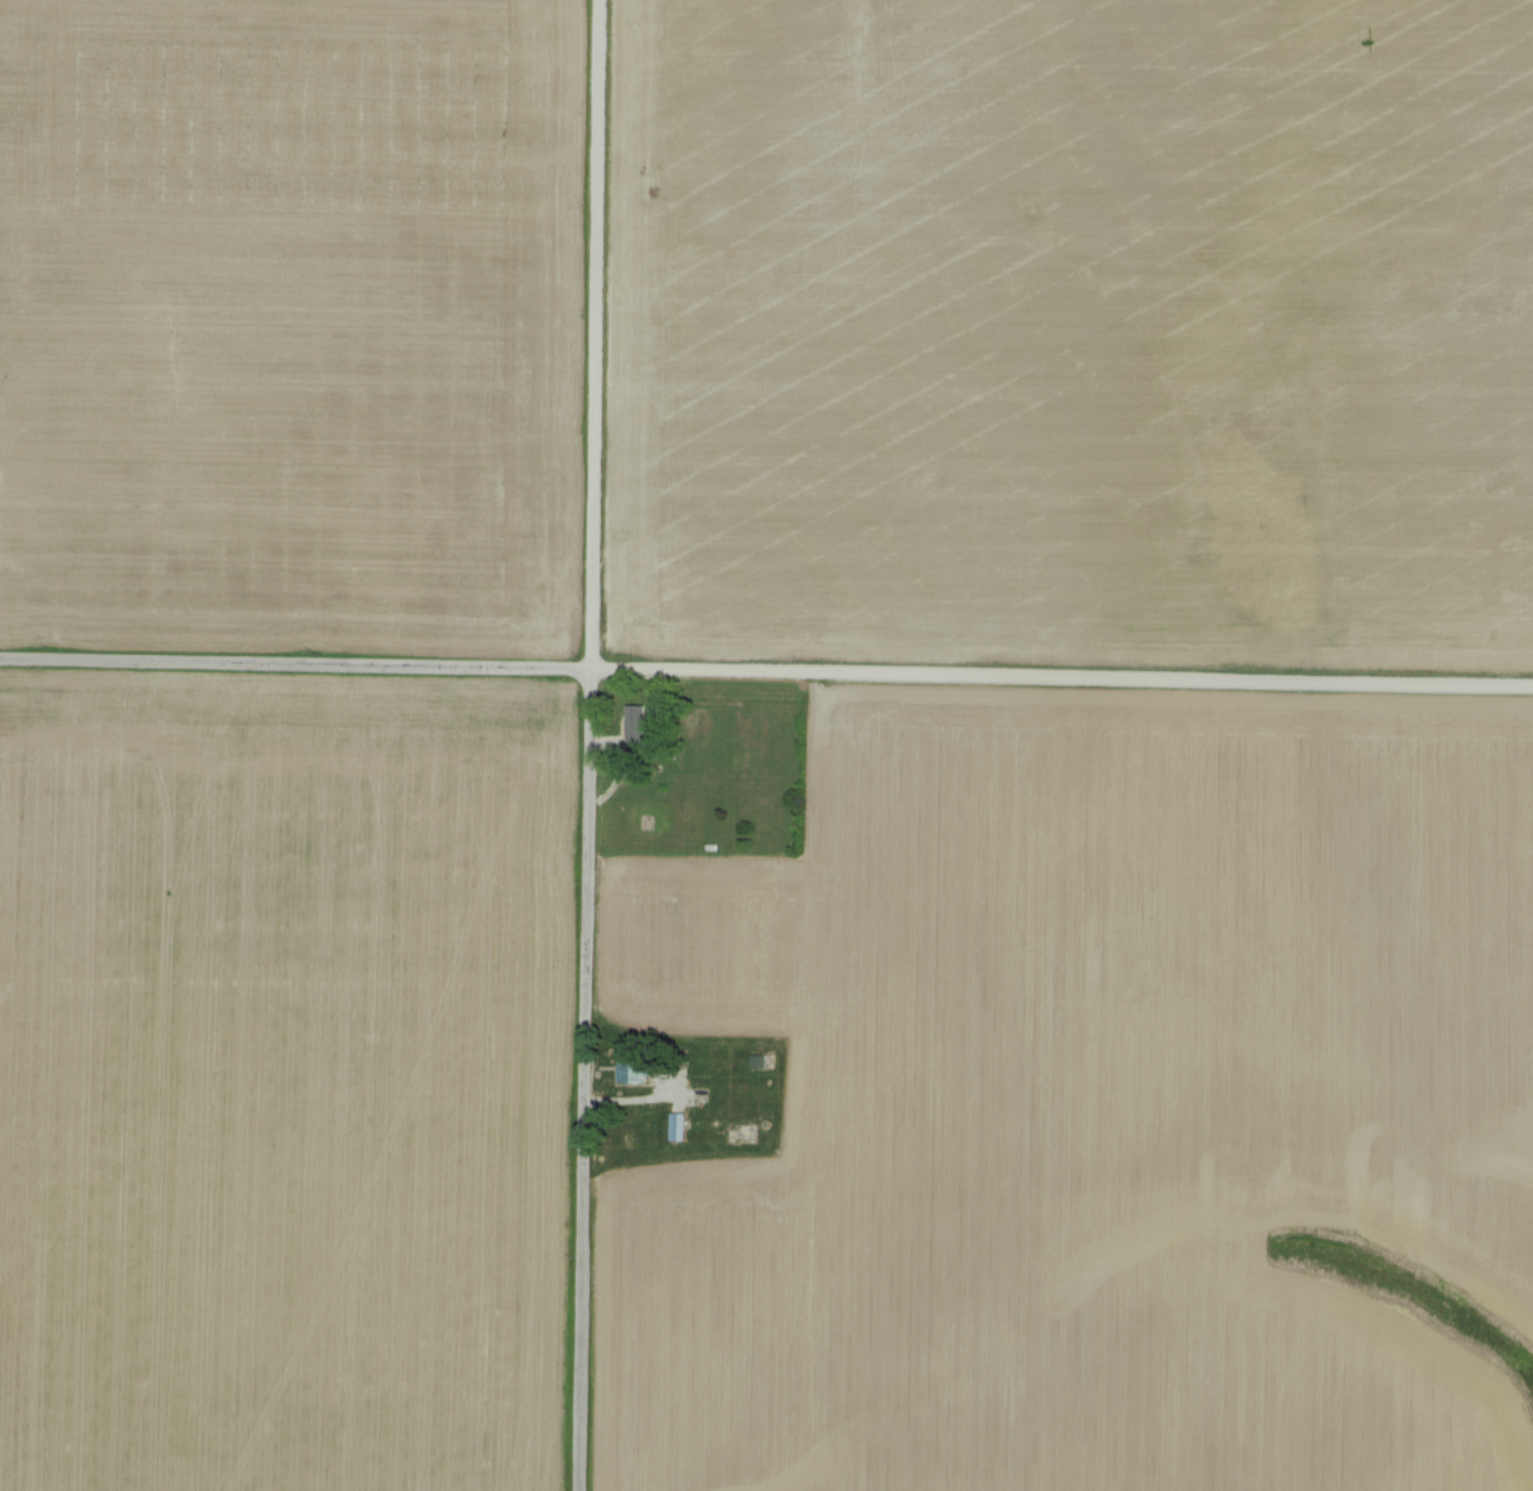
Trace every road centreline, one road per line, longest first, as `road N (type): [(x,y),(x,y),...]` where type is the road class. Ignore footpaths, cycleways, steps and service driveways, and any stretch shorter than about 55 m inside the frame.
road 1 (residential): [(1532,686),(0,657)]
road 2 (residential): [(580,1490),(599,0)]

